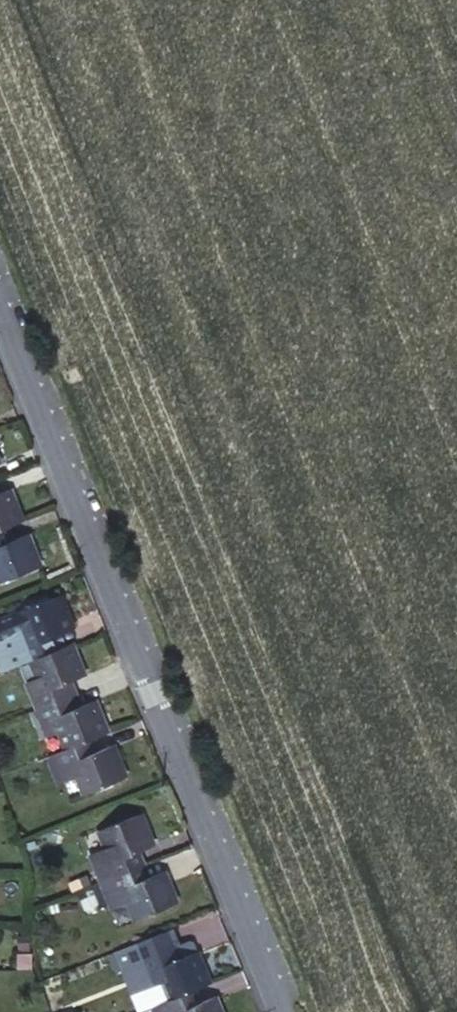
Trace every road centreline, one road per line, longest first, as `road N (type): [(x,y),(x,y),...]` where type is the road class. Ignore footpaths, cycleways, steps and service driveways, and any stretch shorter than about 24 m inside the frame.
road 1 (residential): [(0,312),(279,1011)]

